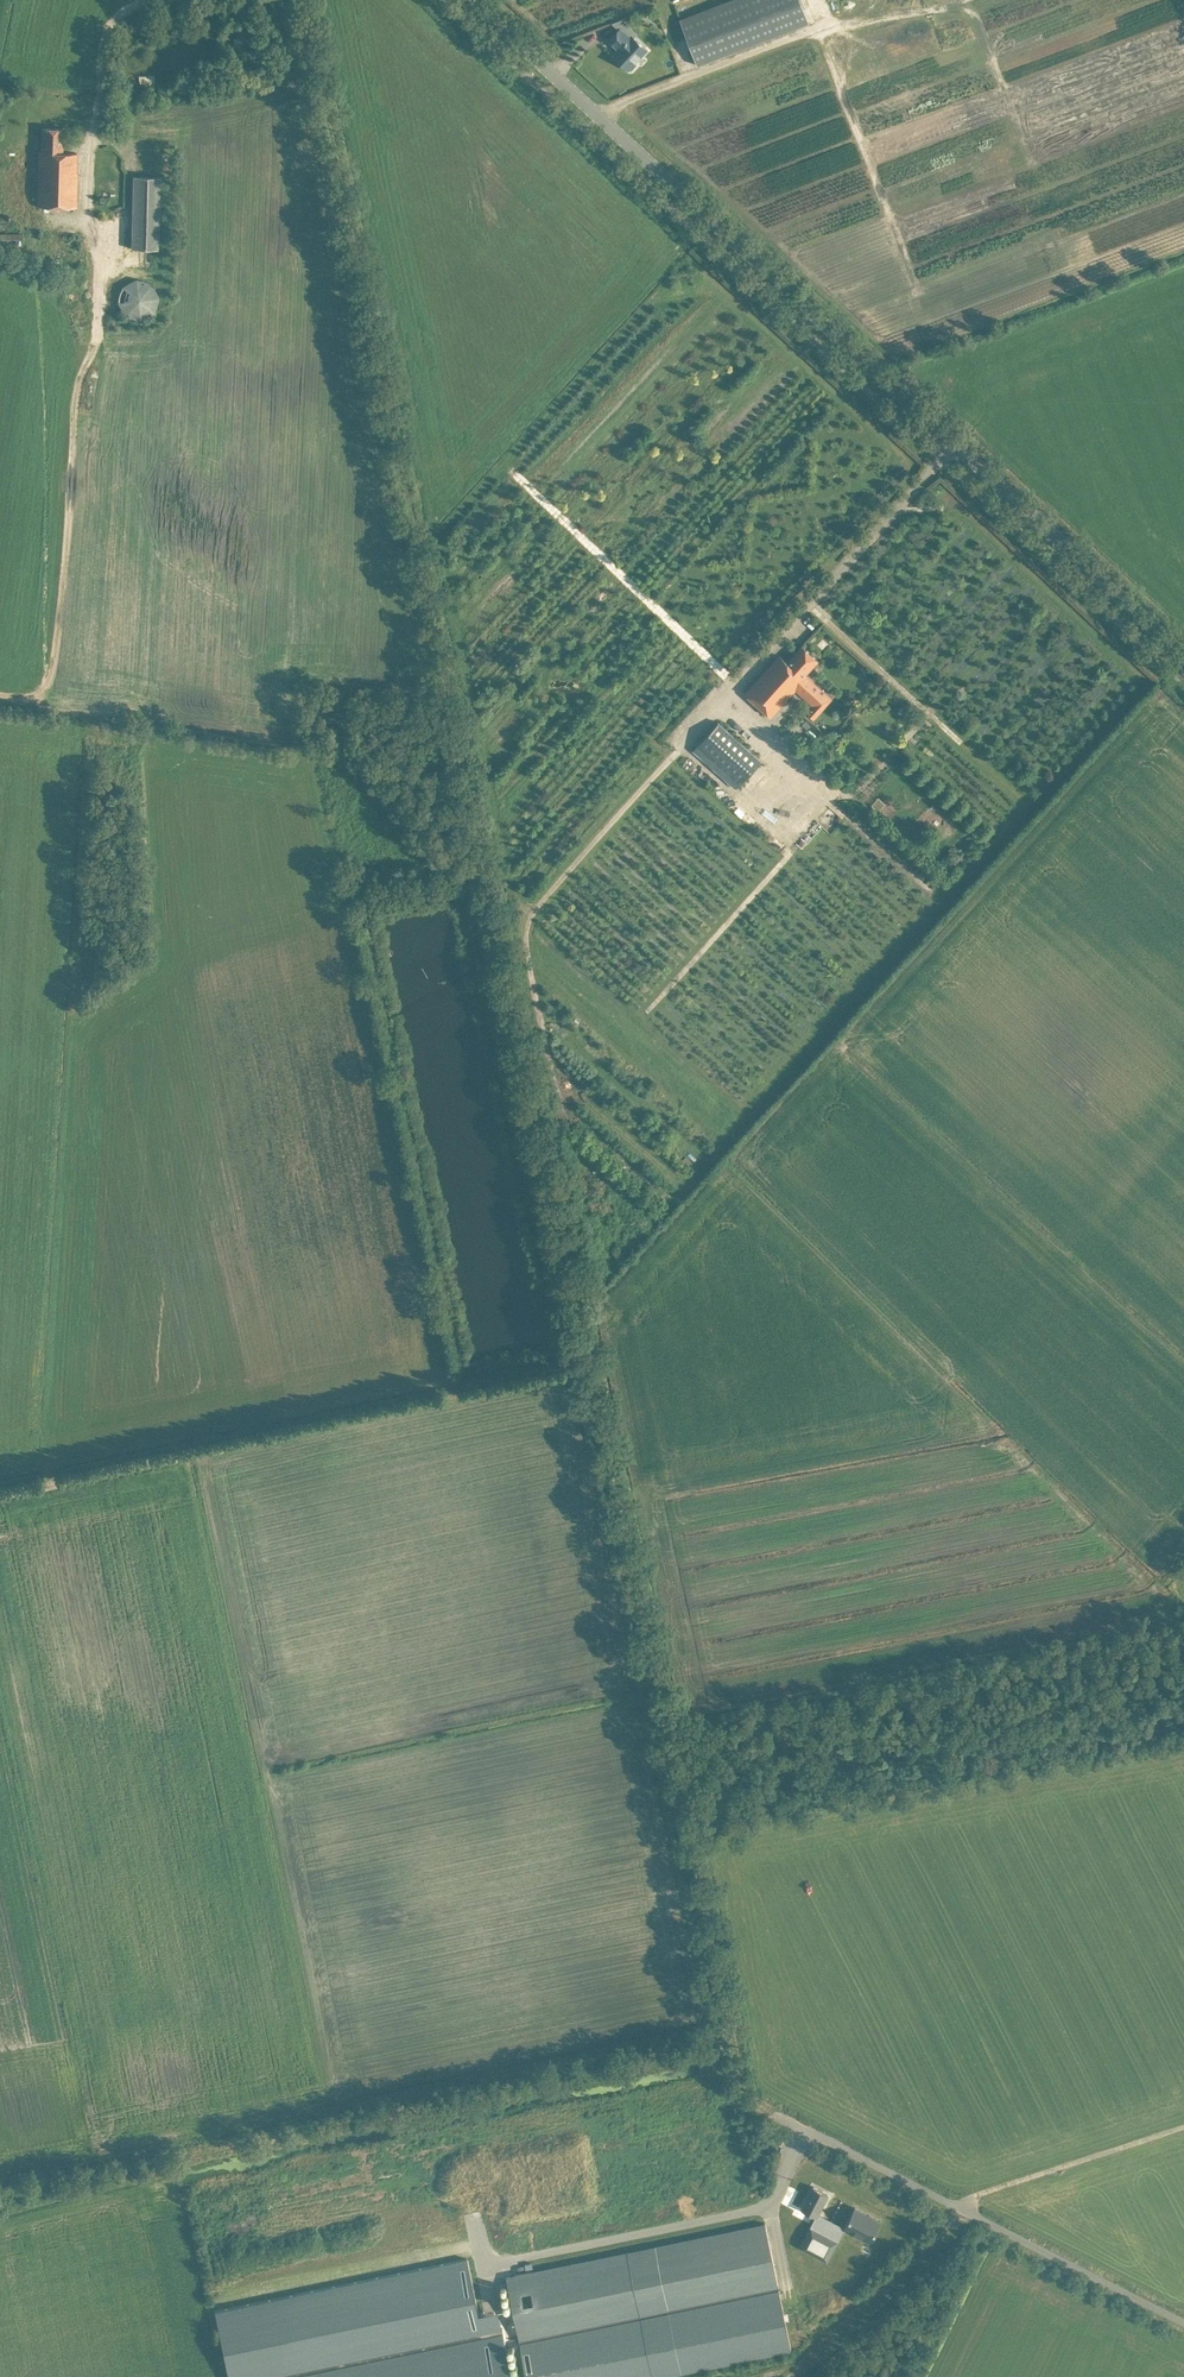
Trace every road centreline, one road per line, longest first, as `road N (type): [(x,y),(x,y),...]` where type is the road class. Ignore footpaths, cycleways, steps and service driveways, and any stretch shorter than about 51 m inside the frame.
road 1 (track): [(304,0),(749,2102),(1183,2322)]
road 2 (tertiary): [(1183,655),(469,0)]

